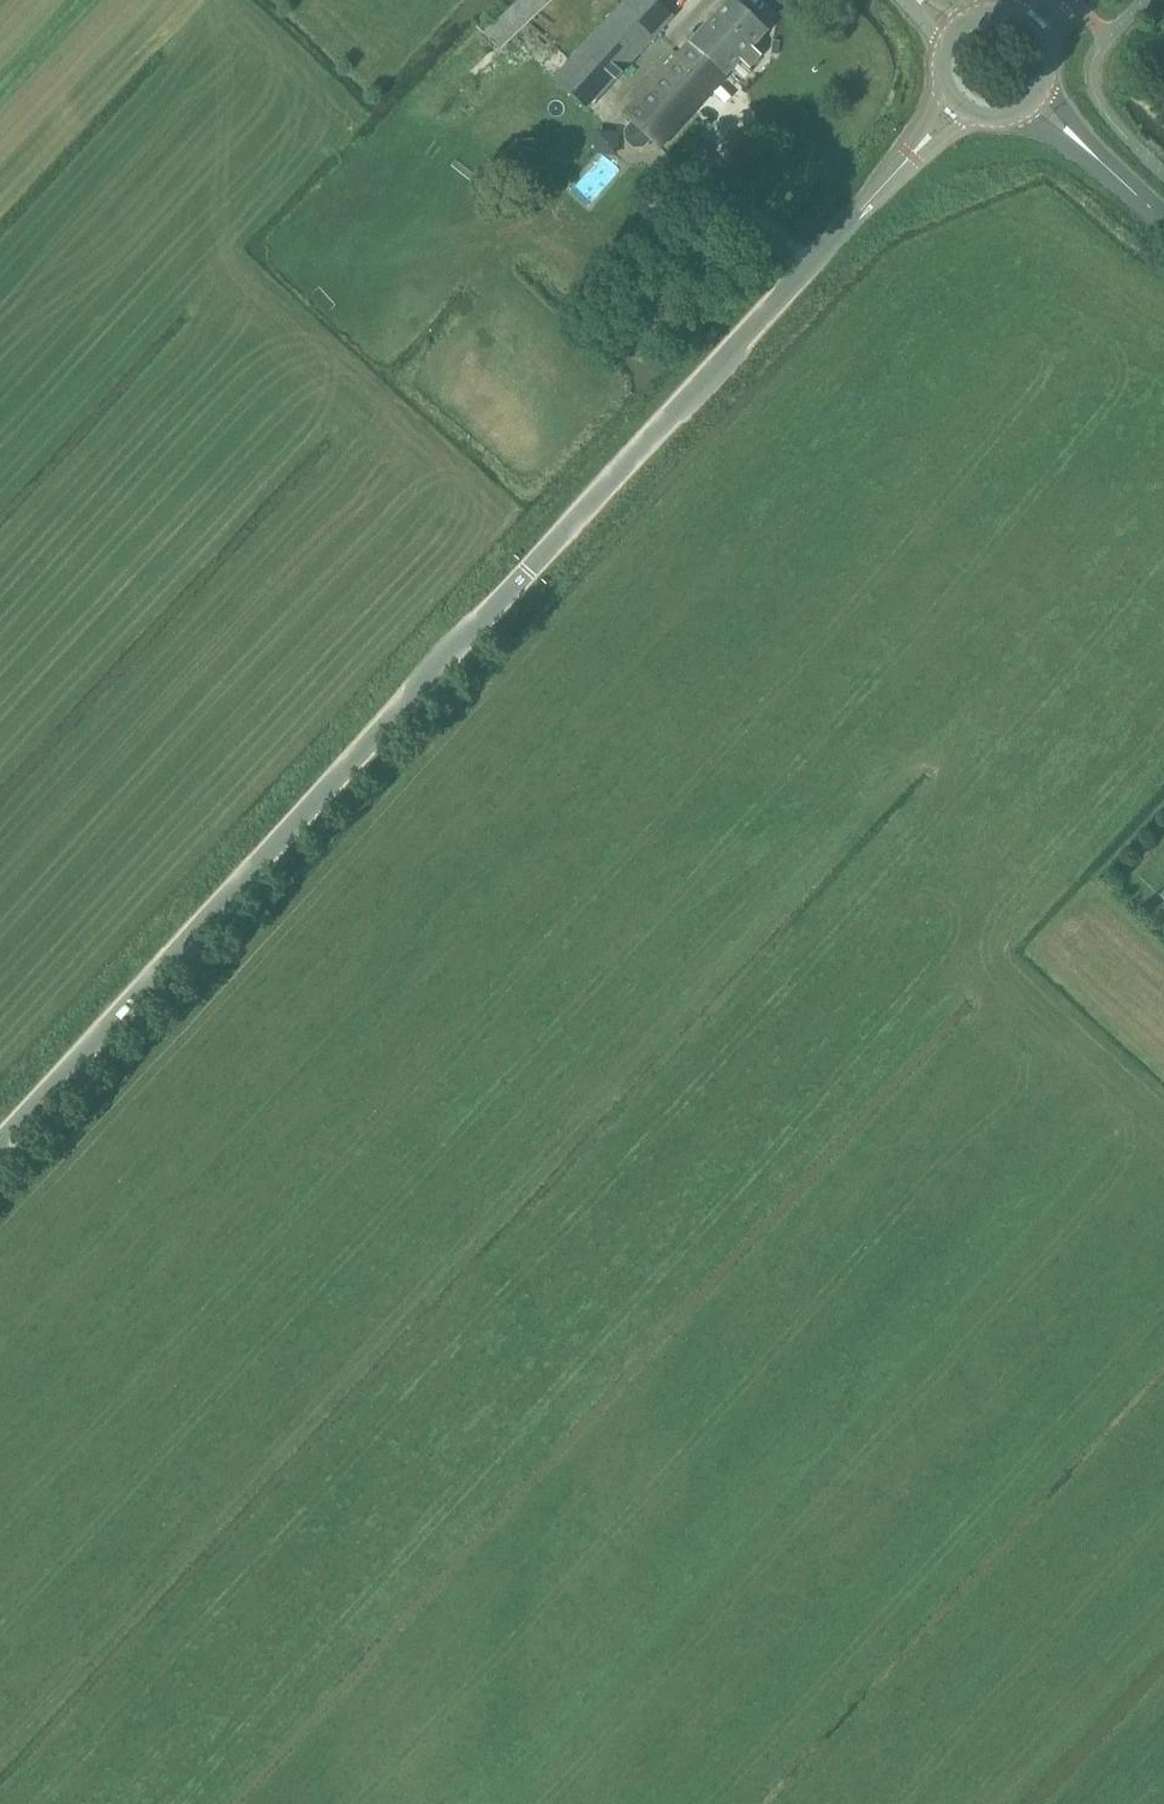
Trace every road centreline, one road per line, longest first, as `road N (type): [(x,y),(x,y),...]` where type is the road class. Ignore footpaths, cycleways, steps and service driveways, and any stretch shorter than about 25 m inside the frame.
road 1 (unclassified): [(0,1143),(911,153)]

